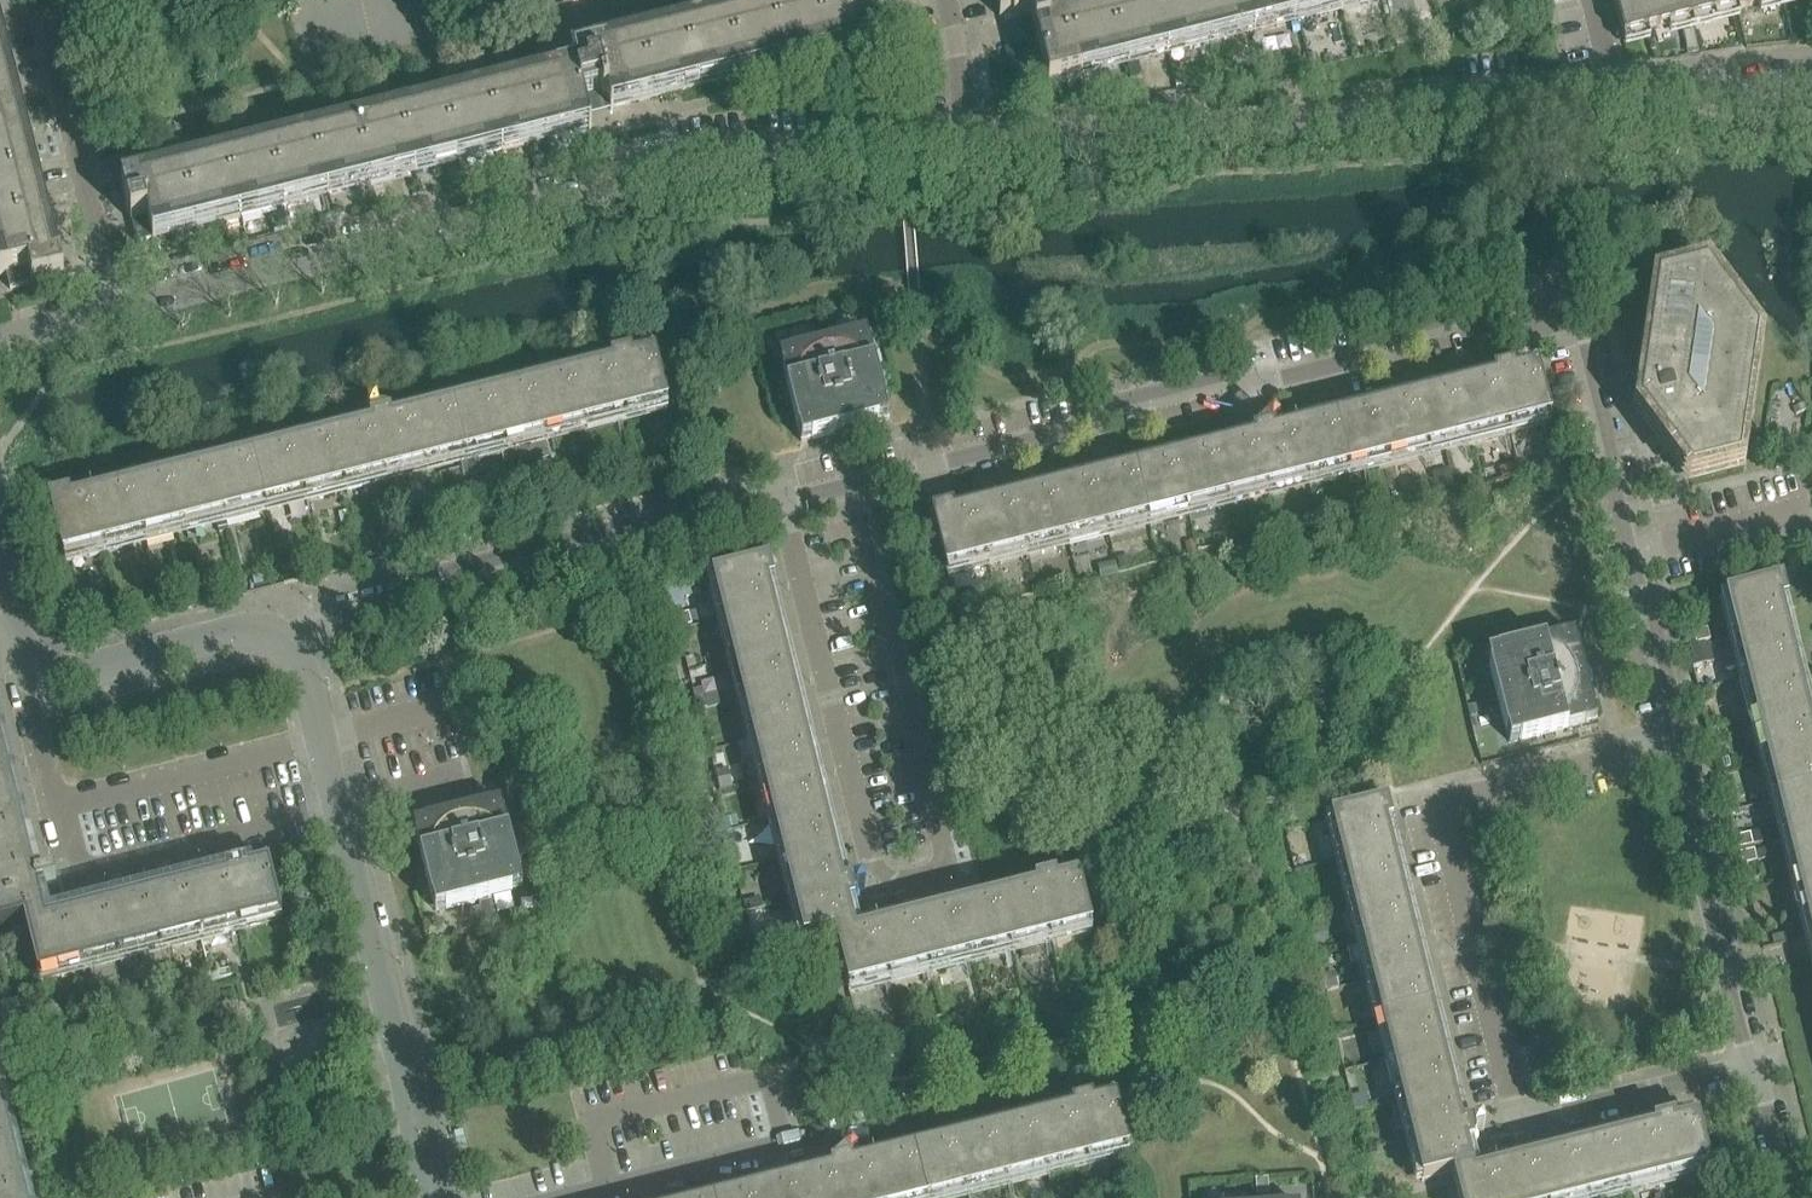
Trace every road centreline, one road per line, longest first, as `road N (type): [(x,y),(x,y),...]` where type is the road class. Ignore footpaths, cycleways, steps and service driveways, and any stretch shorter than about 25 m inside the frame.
road 1 (residential): [(289,645),(324,617),(543,558),(1545,311),(1583,332),(1680,737)]
road 2 (residential): [(119,320),(703,167),(964,144)]
road 3 (residential): [(1752,1065),(1521,1122),(1440,798),(1680,737)]
road 4 (residential): [(964,144),(1618,92)]
road 5 (tertiary): [(439,1197),(314,700),(289,645)]
road 6 (tertiary): [(289,645),(252,633),(63,679),(19,654),(0,580)]
road 7 (residential): [(1680,737),(1695,795),(1696,847),(1752,1065)]
road 8 (residential): [(119,320),(42,25),(55,0)]
road 9 (residential): [(1618,92),(1811,82)]
road 10 (residential): [(964,144),(940,0)]
road 11 (residential): [(1752,1065),(1790,1197)]
road 12 (residential): [(0,351),(119,320)]

